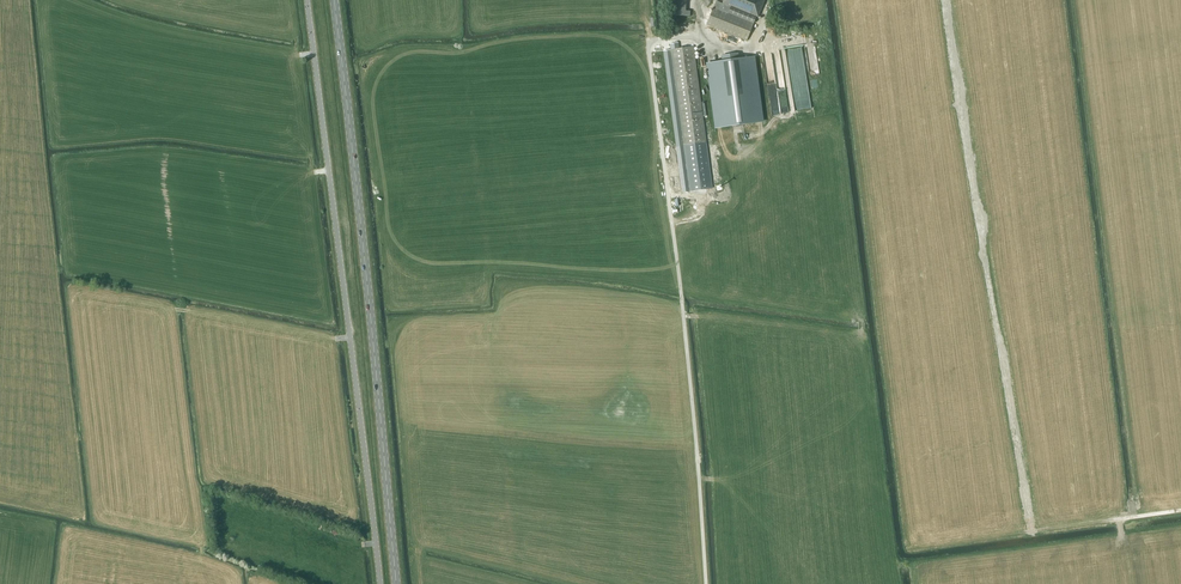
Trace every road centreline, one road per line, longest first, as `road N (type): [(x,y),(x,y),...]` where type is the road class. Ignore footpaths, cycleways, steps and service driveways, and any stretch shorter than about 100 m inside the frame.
road 1 (unclassified): [(380,583),(307,0)]
road 2 (primary): [(397,583),(334,0)]

